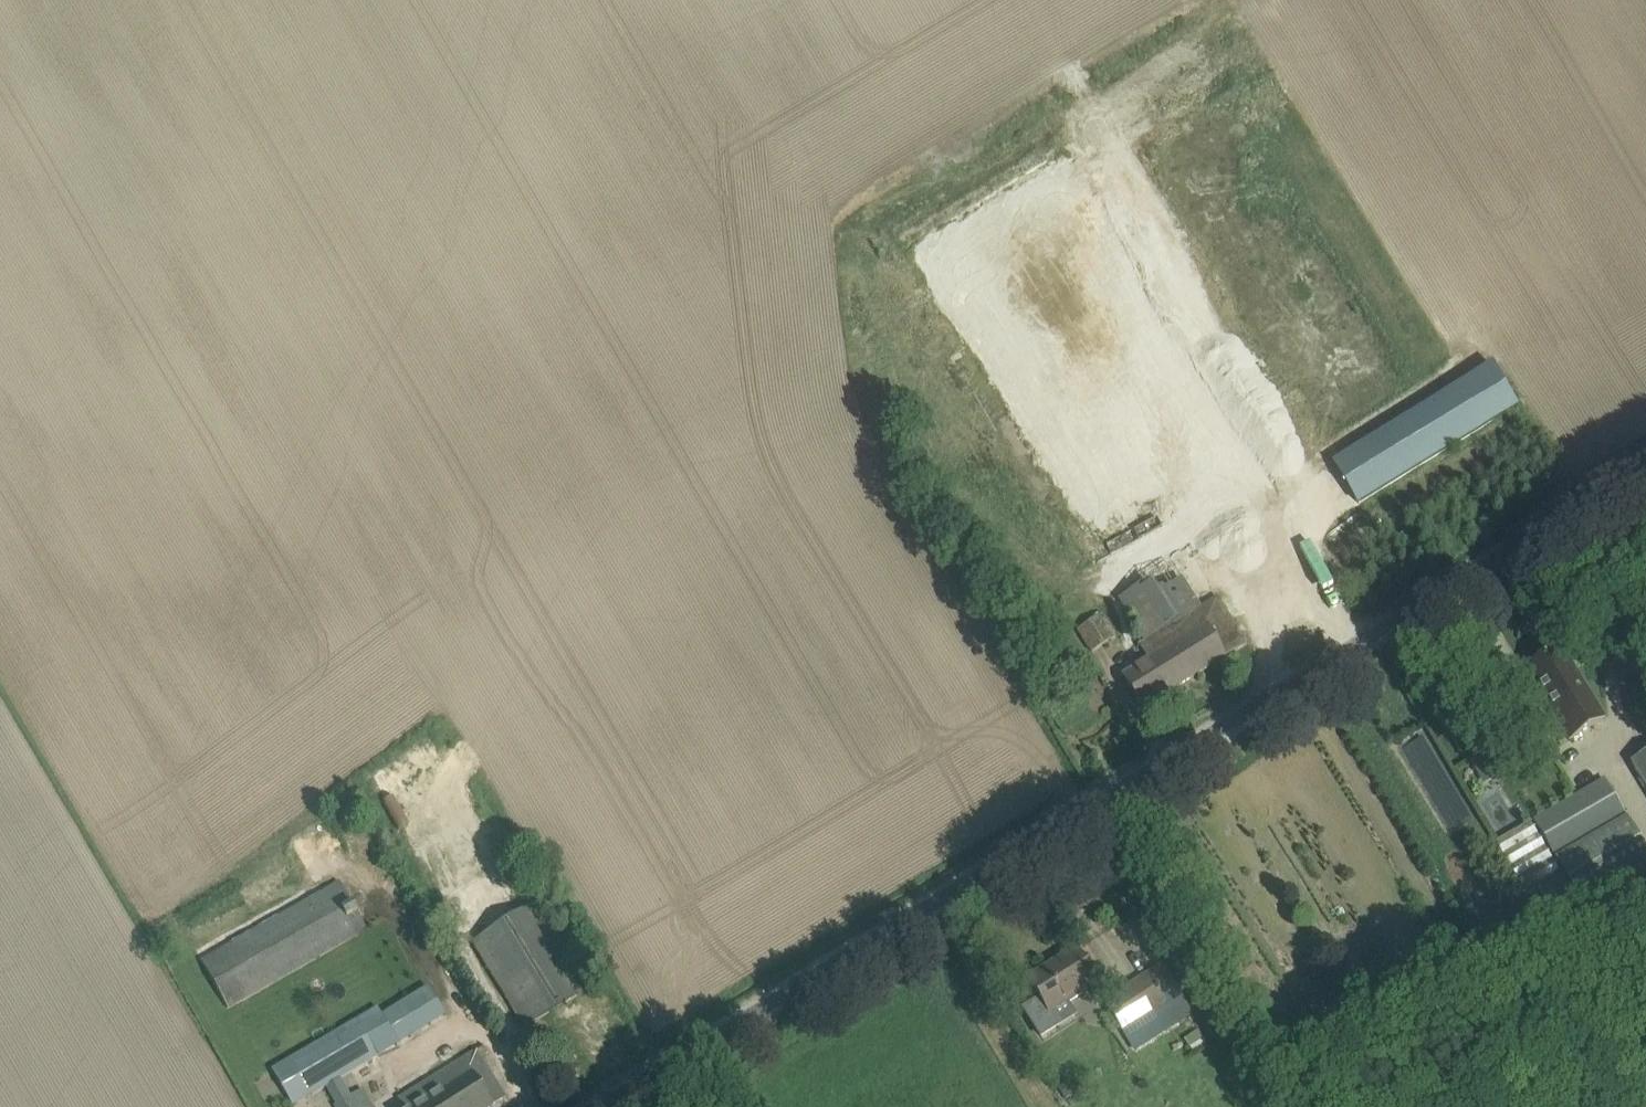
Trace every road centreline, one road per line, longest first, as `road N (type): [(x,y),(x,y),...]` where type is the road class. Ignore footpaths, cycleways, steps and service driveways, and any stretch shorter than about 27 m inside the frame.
road 1 (unclassified): [(597,1106),(1645,464)]

